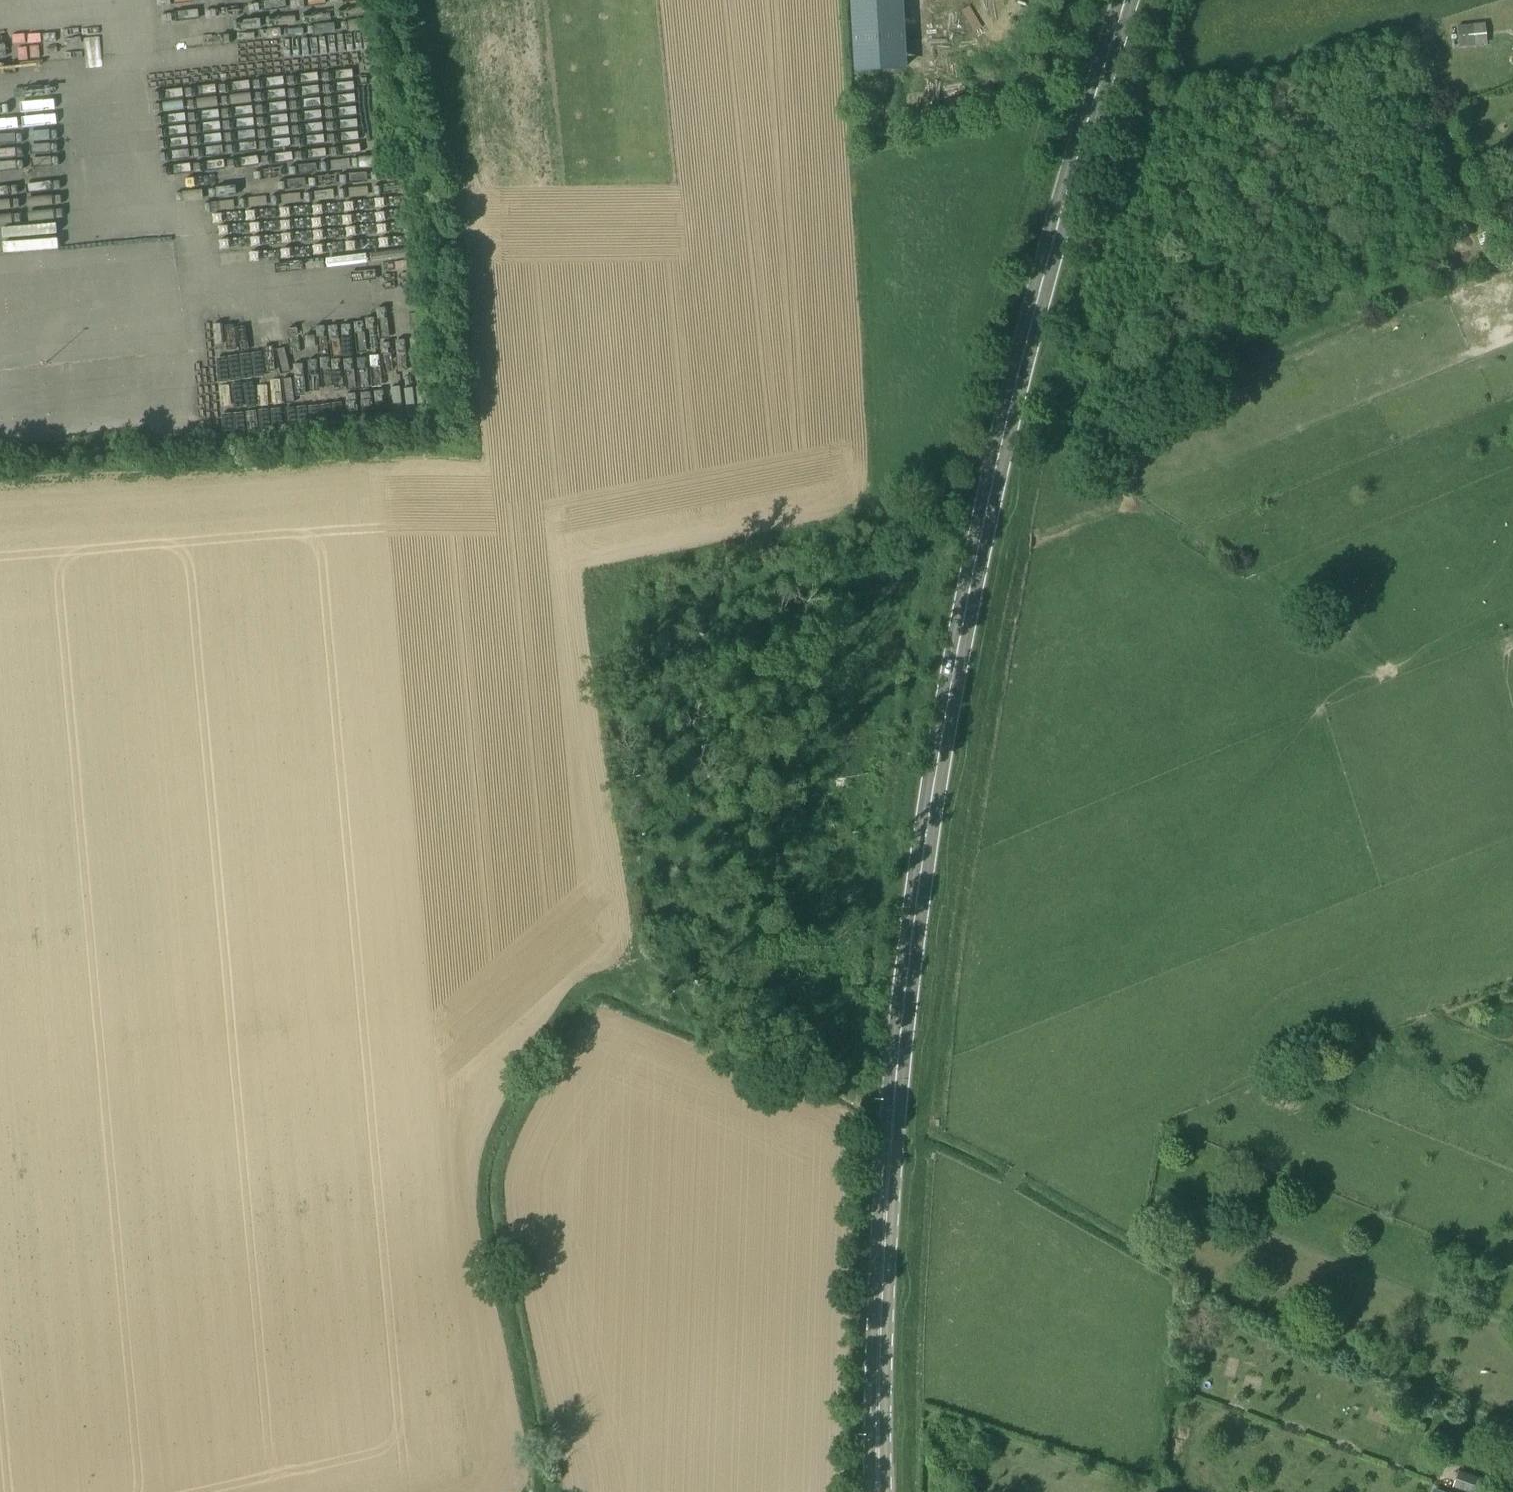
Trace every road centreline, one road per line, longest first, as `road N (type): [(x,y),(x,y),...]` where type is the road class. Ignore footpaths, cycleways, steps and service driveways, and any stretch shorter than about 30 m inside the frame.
road 1 (primary): [(878,1433),(892,1095),(956,652),(1042,277),(1130,0)]

